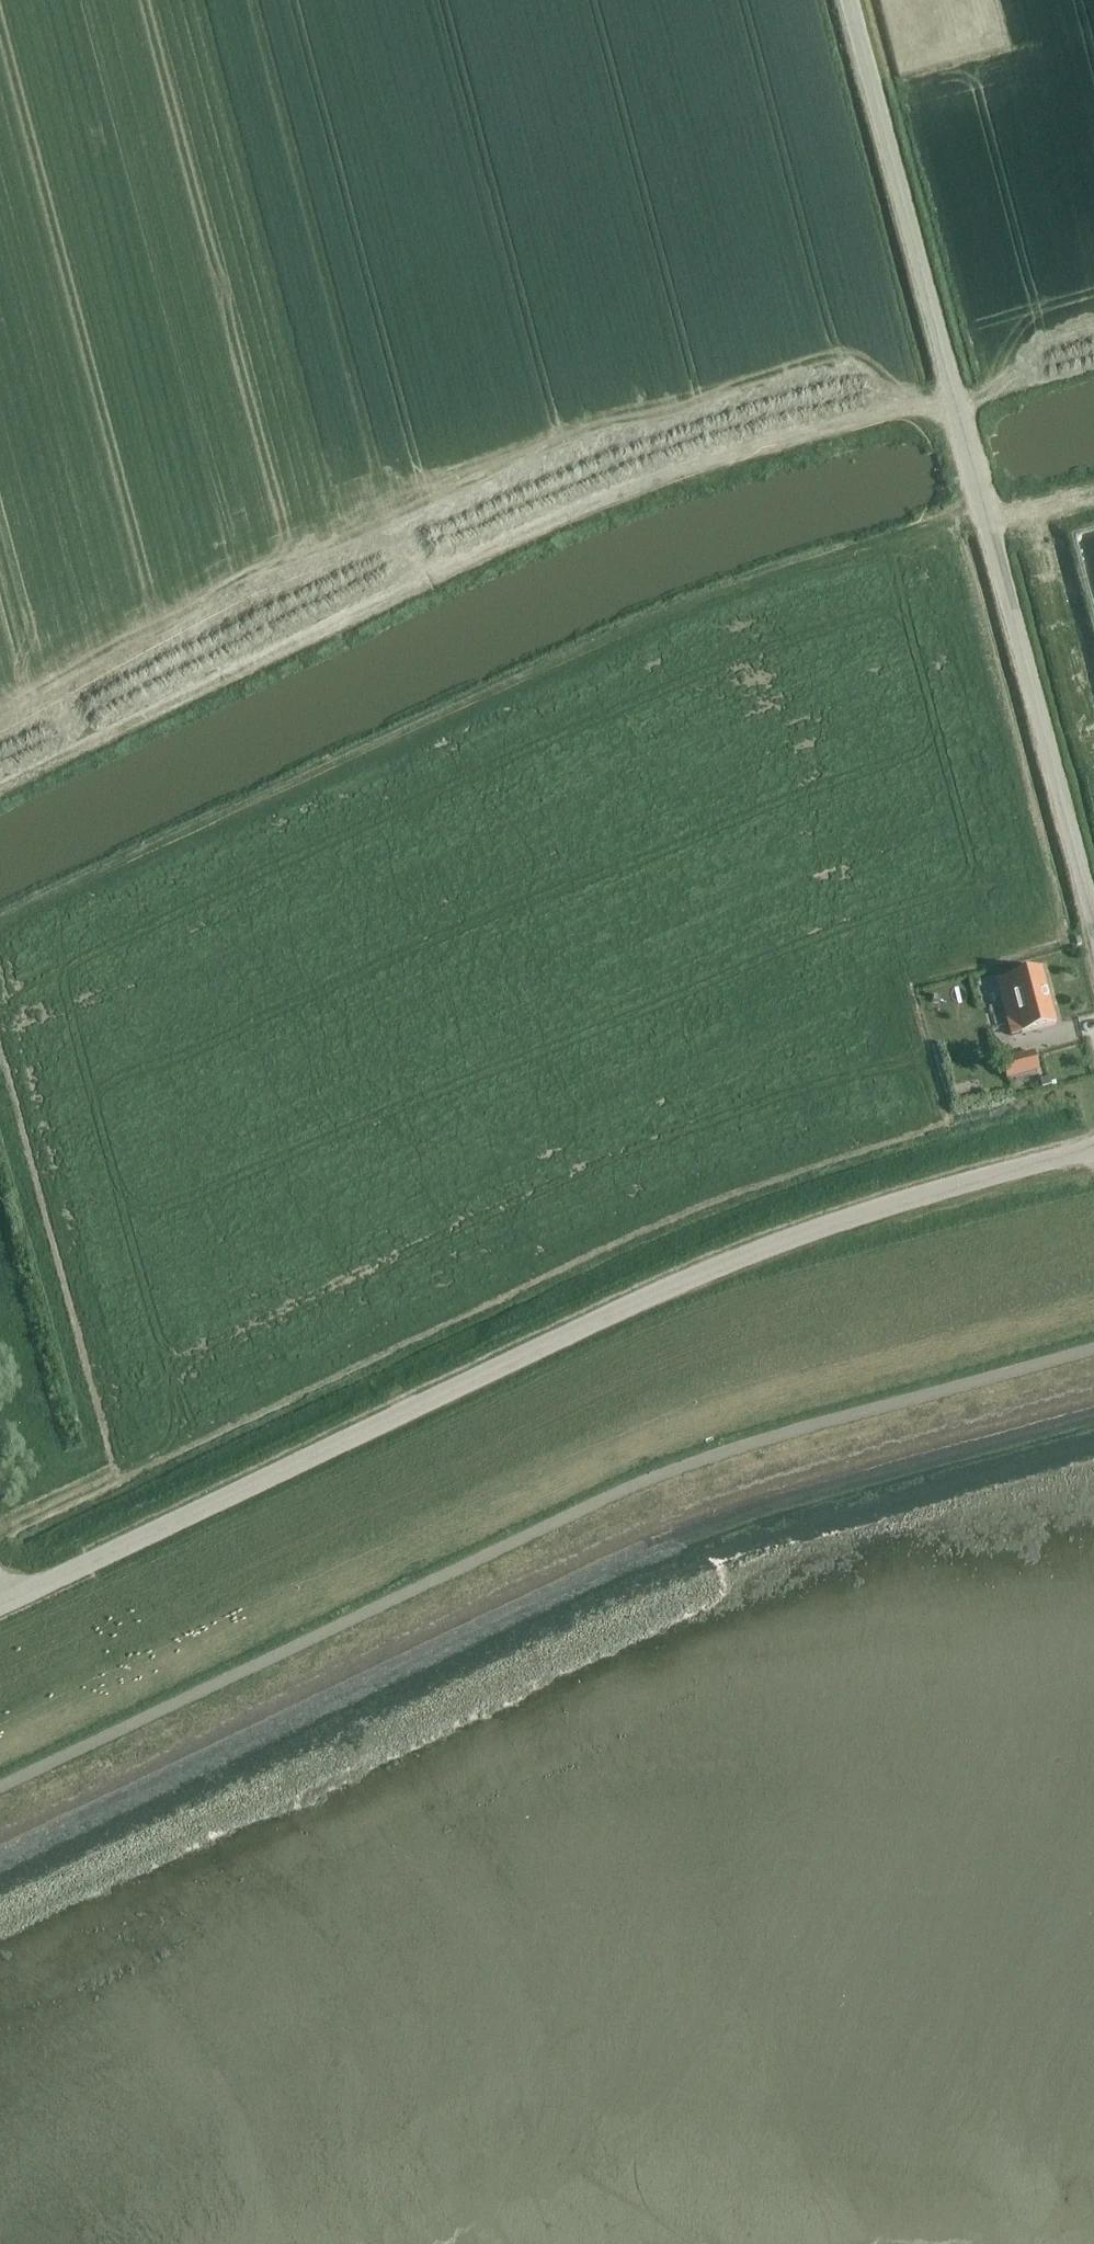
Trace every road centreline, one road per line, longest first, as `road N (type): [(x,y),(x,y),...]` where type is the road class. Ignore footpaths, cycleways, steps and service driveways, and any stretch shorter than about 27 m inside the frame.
road 1 (unclassified): [(0,1610),(773,1245),(1093,1149)]
road 2 (unclassified): [(1093,932),(849,0)]

